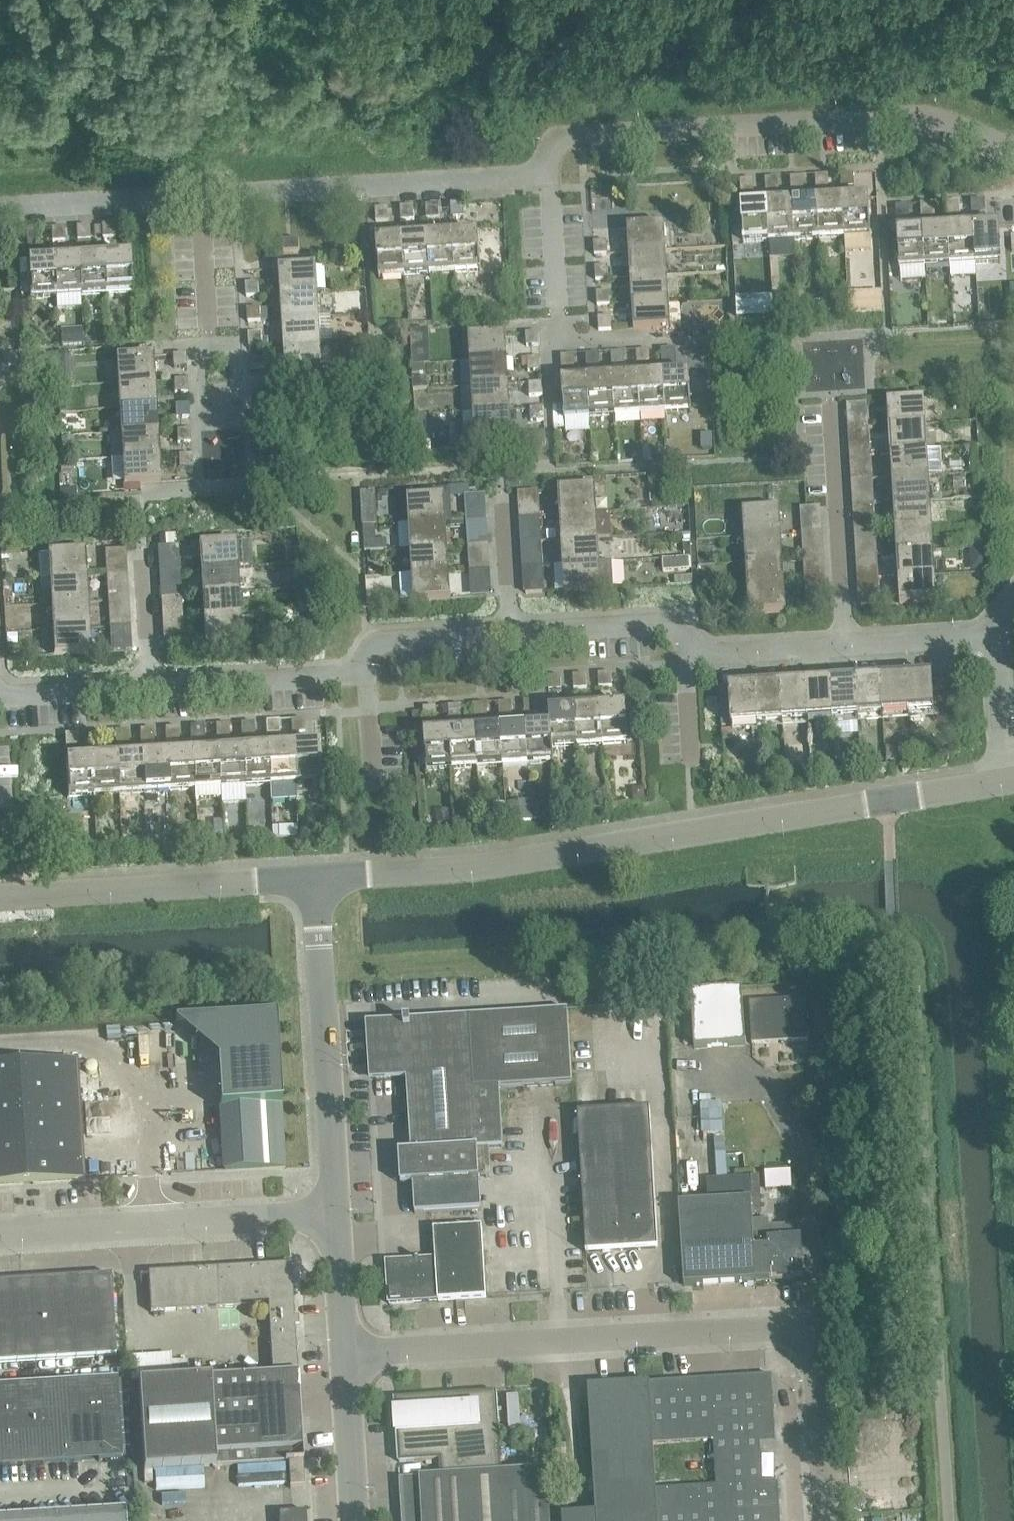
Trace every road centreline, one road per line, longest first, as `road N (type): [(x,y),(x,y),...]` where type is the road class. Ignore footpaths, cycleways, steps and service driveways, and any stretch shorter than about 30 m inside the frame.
road 1 (residential): [(315,879),(495,863),(1009,777)]
road 2 (residential): [(823,1520),(813,1360),(804,1339),(784,1328),(344,1351)]
road 3 (residential): [(552,163),(588,134),(690,124),(933,116),(1013,142)]
road 4 (residential): [(200,195),(530,175),(552,163)]
road 5 (unclassified): [(335,1215),(315,879)]
road 6 (residential): [(0,1233),(335,1215)]
road 7 (residential): [(0,895),(315,879)]
road 8 (residential): [(844,642),(832,408)]
road 9 (residential): [(152,680),(330,673),(353,666)]
road 10 (residential): [(0,206),(200,195)]
road 11 (residential): [(509,627),(663,619),(685,631)]
road 12 (residential): [(353,666),(377,637),(509,627)]
road 13 (unclassified): [(354,1520),(344,1351)]
road 14 (residential): [(685,631),(710,651),(844,642)]
road 15 (residential): [(501,472),(509,627)]
road 16 (residential): [(552,163),(560,318)]
road 17 (residential): [(844,642),(997,635)]
road 18 (residential): [(0,692),(152,680)]
road 19 (residential): [(1009,777),(997,635)]
road 20 (residential): [(200,195),(211,337)]
road 21 (unclassified): [(344,1351),(335,1215)]
road 22 (residential): [(141,548),(152,680)]
road 23 (residential): [(688,762),(685,631)]
road 24 (residential): [(353,666),(366,678),(370,786)]

